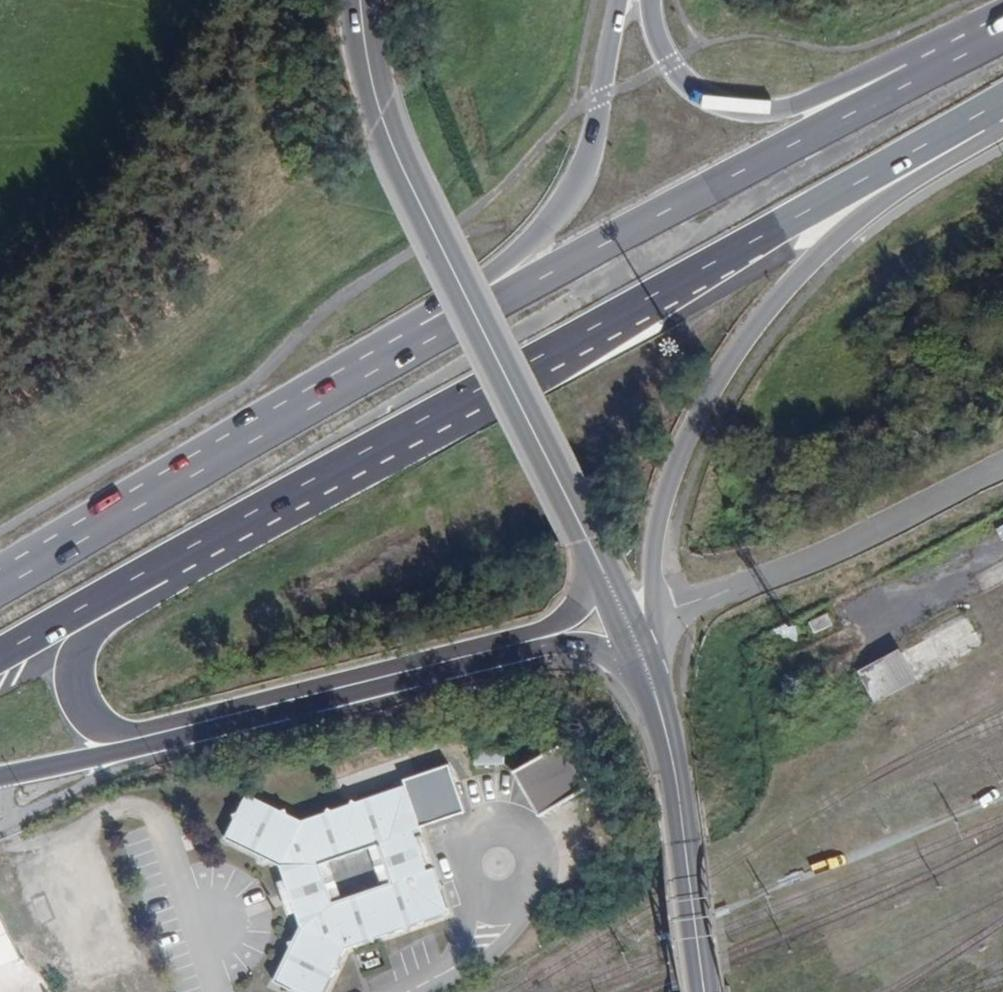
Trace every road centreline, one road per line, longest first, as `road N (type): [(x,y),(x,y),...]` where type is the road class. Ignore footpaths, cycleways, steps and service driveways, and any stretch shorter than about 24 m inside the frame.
road 1 (primary): [(138,578),(1002,106)]
road 2 (primary): [(640,652),(659,510),(720,372),(770,302),(848,226),(990,138),(1002,114)]
road 3 (tertiary): [(599,563),(388,138),(360,0)]
road 4 (primary): [(939,69),(442,334)]
road 5 (primary): [(442,334),(0,589)]
road 6 (primary): [(544,638),(161,740)]
road 7 (primary): [(622,0),(583,152),(558,205),(442,334)]
road 8 (primary): [(939,69),(897,57),(781,110),(711,106),(683,89),(650,40),(645,0)]
road 9 (tertiary): [(706,991),(676,775),(650,679)]
road 10 (primary): [(161,740),(102,726),(73,688),(87,637),(115,617),(138,578)]
road 11 (primary): [(0,775),(161,740)]
road 12 (primary): [(0,658),(138,578)]

